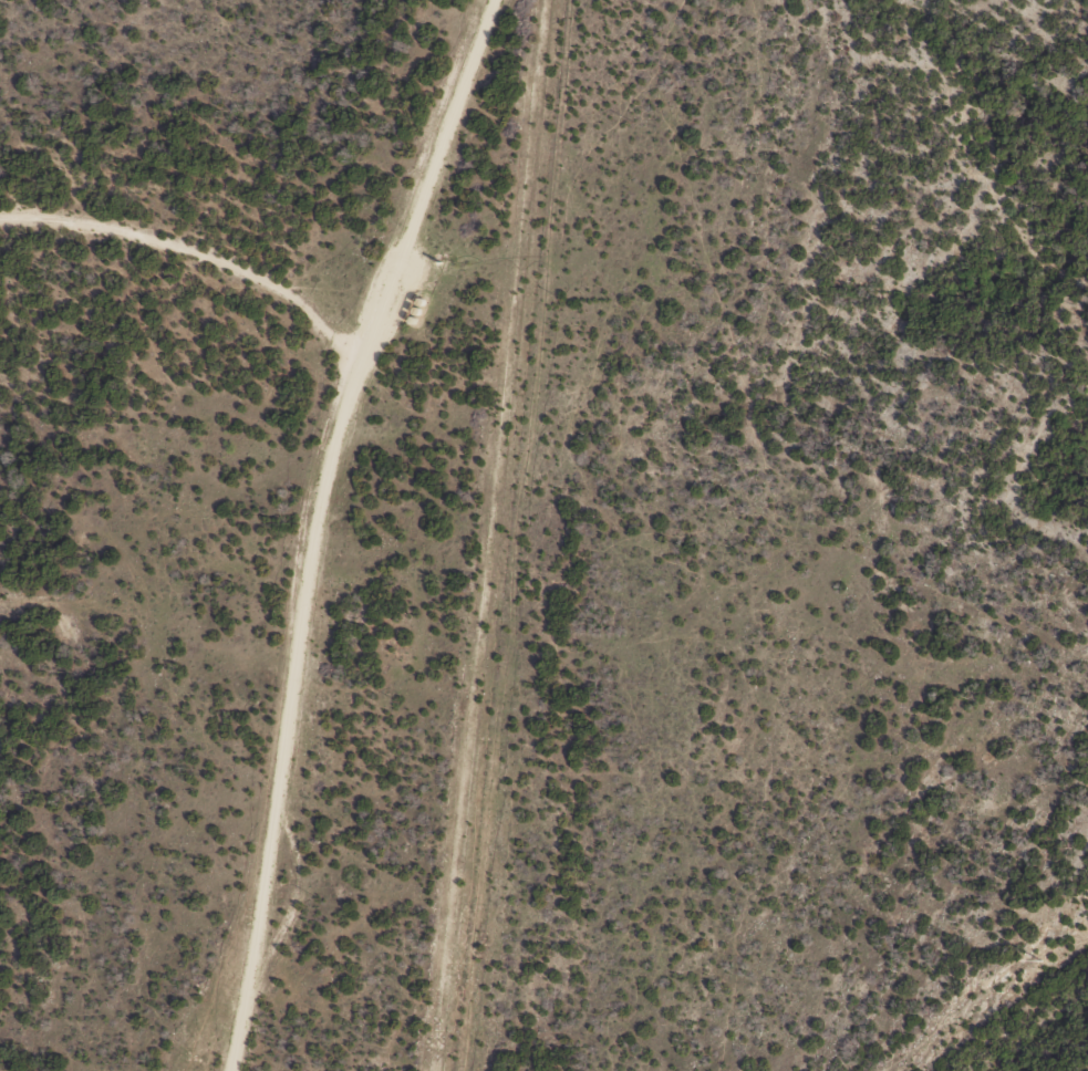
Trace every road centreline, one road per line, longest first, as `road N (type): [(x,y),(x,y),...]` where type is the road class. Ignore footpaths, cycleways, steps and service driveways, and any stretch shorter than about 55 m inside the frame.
road 1 (residential): [(309,1070),(314,603),(358,362),(495,0)]
road 2 (residential): [(229,262),(358,362)]

